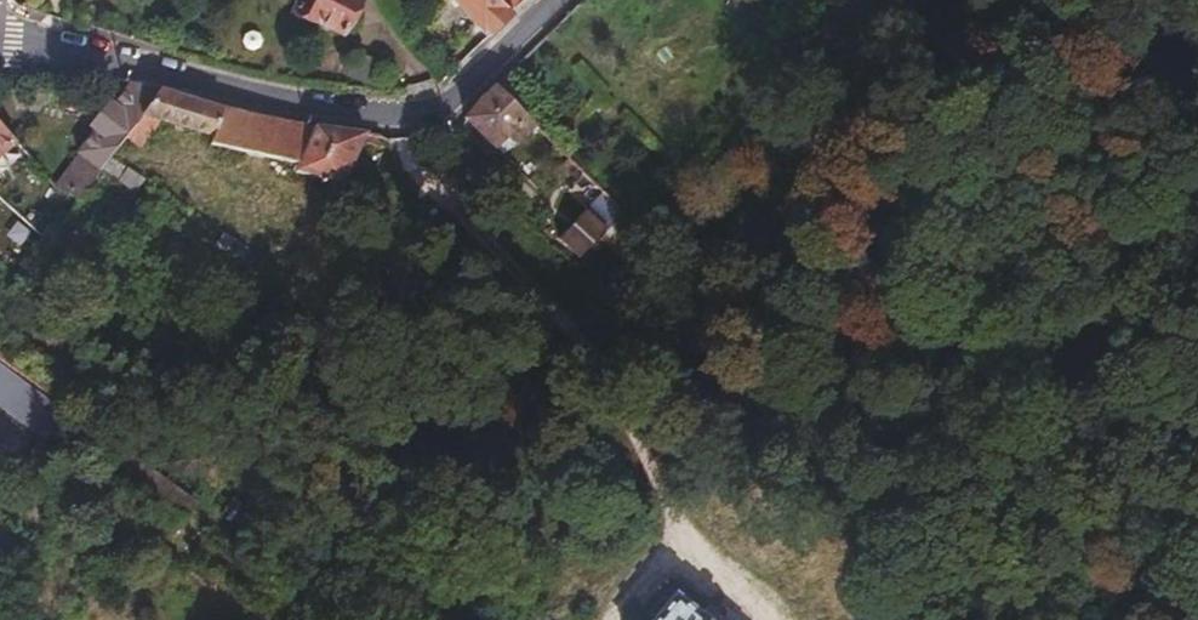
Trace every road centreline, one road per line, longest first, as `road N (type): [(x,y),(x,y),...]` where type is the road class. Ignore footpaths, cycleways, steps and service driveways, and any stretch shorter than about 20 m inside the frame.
road 1 (residential): [(0,39),(337,121),(405,125),(446,107),(478,81),(553,0)]

